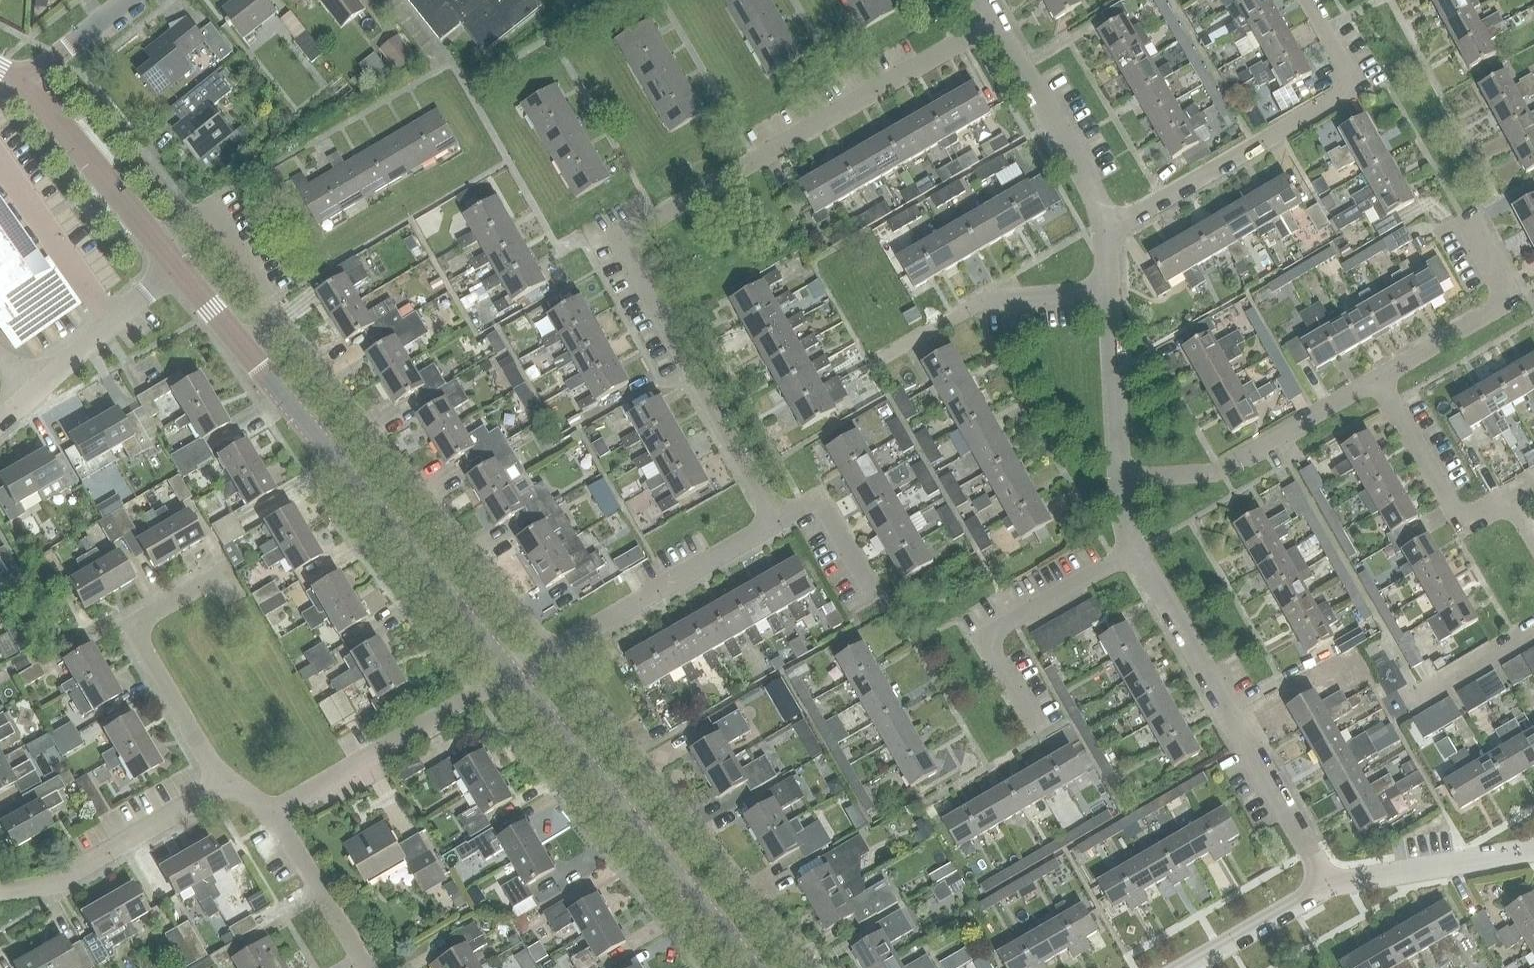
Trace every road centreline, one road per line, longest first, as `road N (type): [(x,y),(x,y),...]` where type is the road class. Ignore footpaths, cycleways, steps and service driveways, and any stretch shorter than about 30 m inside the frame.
road 1 (residential): [(778,520),(618,238),(994,23)]
road 2 (residential): [(551,650),(282,322),(242,346)]
road 3 (tertiary): [(510,675),(242,346)]
road 4 (residential): [(811,967),(551,650)]
road 5 (residential): [(1105,231),(1356,87),(1305,0)]
road 6 (residential): [(1326,884),(1136,551)]
road 7 (tertiary): [(752,967),(510,675)]
road 8 (residential): [(223,571),(130,626),(223,784)]
road 9 (residential): [(1036,730),(983,636),(1136,551)]
road 10 (residential): [(271,811),(510,675)]
road 11 (residential): [(551,650),(778,520)]
road 12 (residential): [(223,784),(53,883),(0,892)]
road 13 (residential): [(1376,378),(1510,301),(1464,217)]
road 14 (residential): [(876,359),(984,299),(1109,289)]
road 15 (tertiary): [(177,266),(23,85)]
road 16 (residential): [(1105,231),(1091,187),(994,23)]
road 17 (residential): [(0,420),(177,266)]
road 18 (residential): [(1510,497),(1460,526),(1376,378)]
road 19 (residential): [(1326,884),(1533,849)]
road 20 (residential): [(1120,479),(1109,289)]
road 21 (residential): [(366,967),(271,811)]
road 22 (residential): [(1220,470),(1376,378)]
road 23 (residential): [(1184,967),(1326,884)]
road 24 (residential): [(778,520),(819,497),(874,592)]
road 25 (tertiary): [(23,85),(126,0)]

